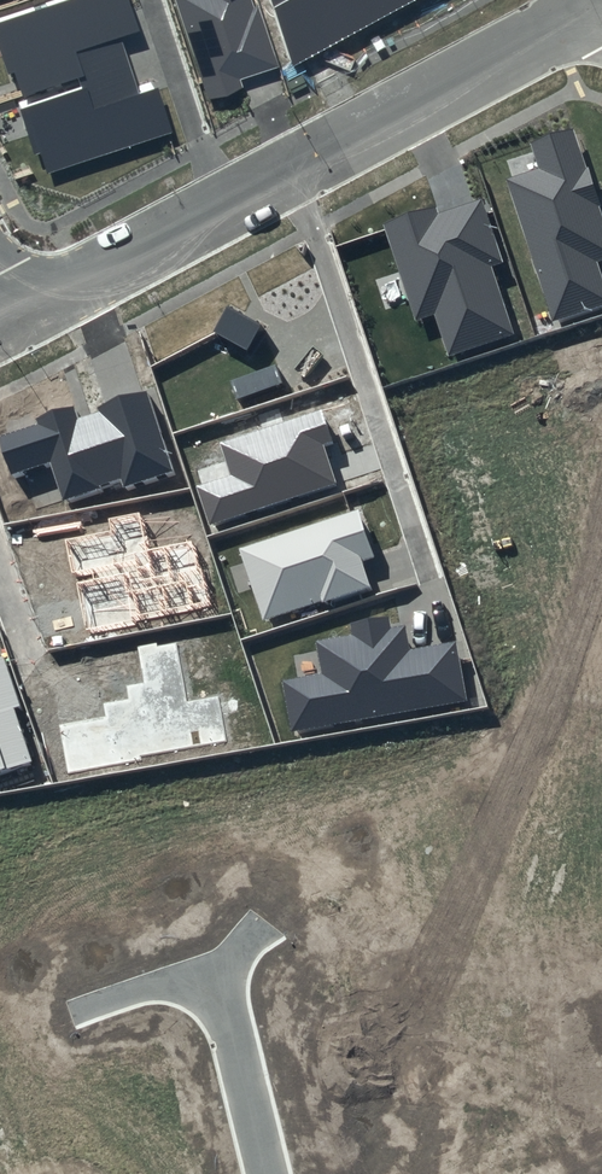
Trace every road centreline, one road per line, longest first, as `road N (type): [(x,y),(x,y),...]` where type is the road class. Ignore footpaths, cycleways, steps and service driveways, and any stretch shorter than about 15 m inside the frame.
road 1 (residential): [(601,5),(14,316)]
road 2 (residential): [(216,974),(267,1173)]

